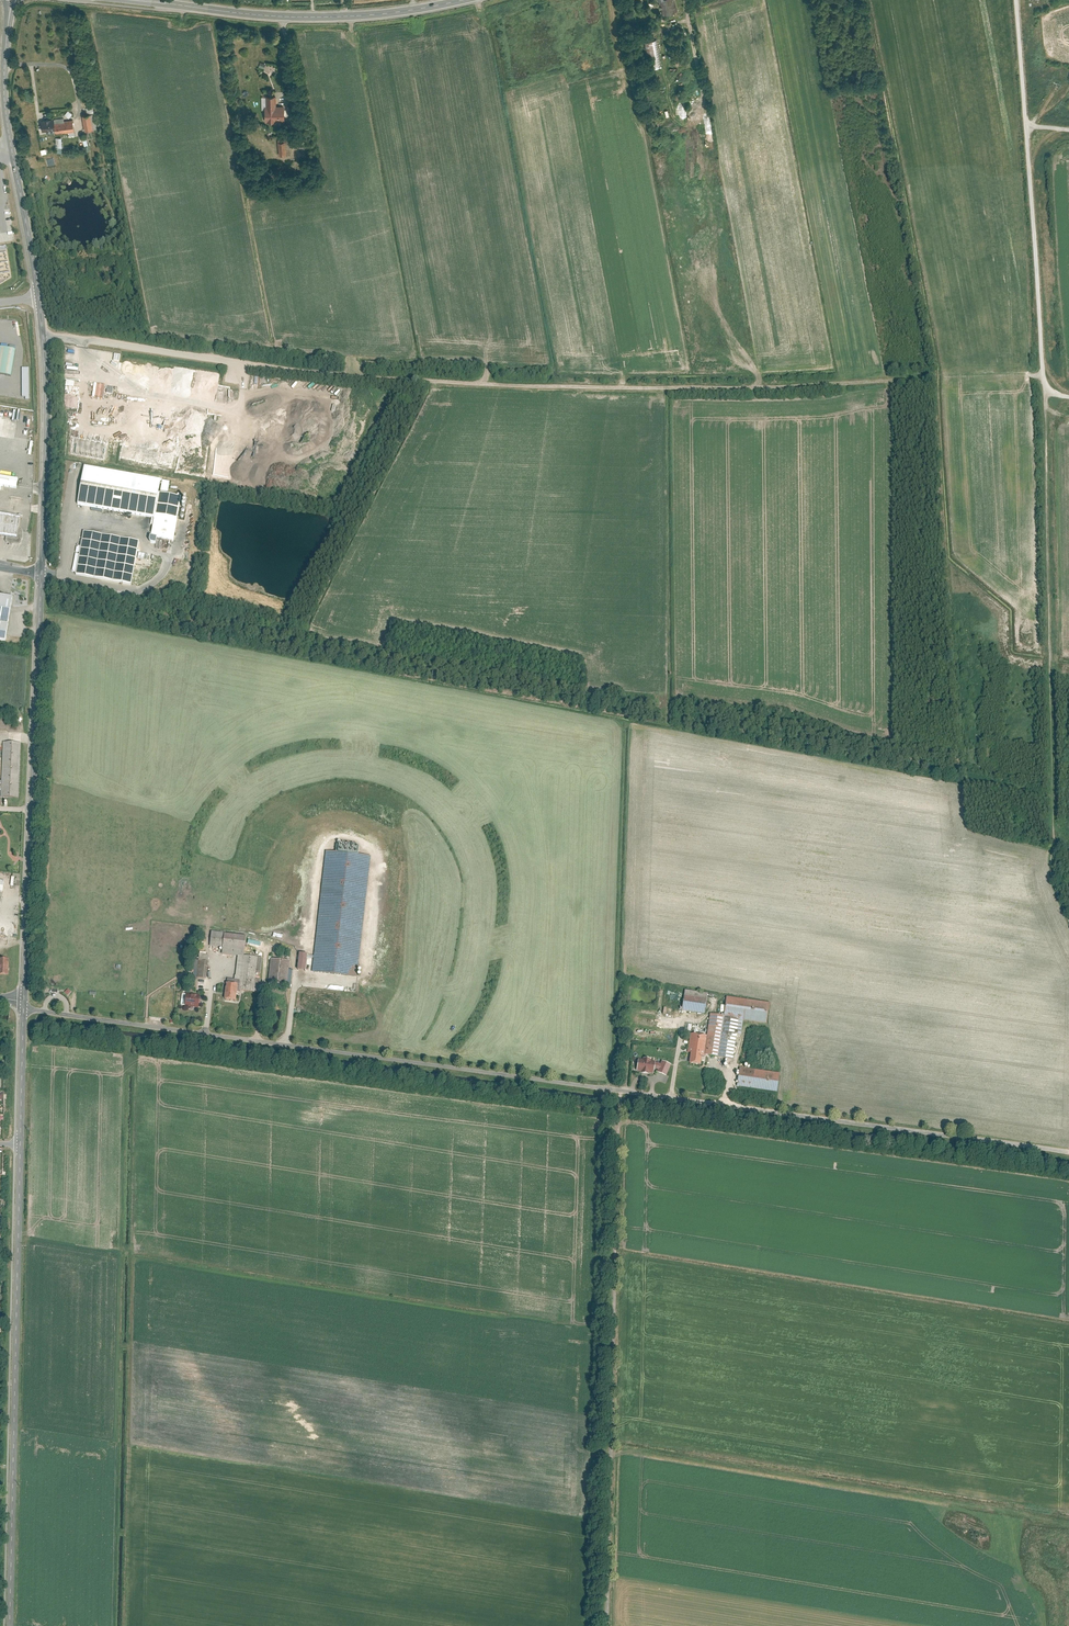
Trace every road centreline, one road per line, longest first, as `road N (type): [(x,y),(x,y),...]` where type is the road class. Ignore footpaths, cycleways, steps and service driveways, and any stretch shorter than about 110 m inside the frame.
road 1 (unclassified): [(935,375),(754,388),(443,382),(43,336)]
road 2 (residential): [(24,1007),(621,1091)]
road 3 (track): [(1068,921),(1048,864),(1042,387)]
road 4 (unclassified): [(621,1091),(607,1625)]
road 5 (tertiary): [(20,1143),(9,1625)]
road 6 (residential): [(621,1091),(1068,1151)]
road 7 (tertiary): [(42,574),(24,1000)]
road 8 (track): [(1042,387),(1015,0)]
road 9 (secondary): [(458,0),(313,16),(146,0)]
road 10 (tertiary): [(11,0),(4,95),(39,298)]
road 11 (tertiary): [(43,336),(42,574)]
road 12 (tertiary): [(24,1007),(20,1143)]

